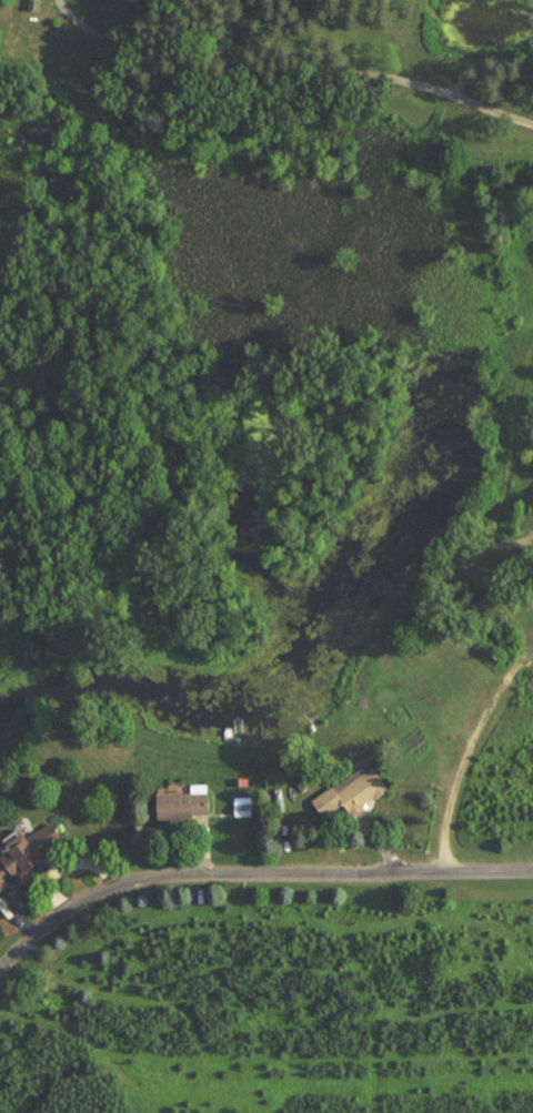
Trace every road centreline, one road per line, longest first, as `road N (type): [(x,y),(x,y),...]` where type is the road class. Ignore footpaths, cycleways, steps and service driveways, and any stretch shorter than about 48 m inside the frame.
road 1 (residential): [(0,970),(80,903),(159,878),(532,873)]
road 2 (residential): [(444,876),(451,795),(495,697)]

